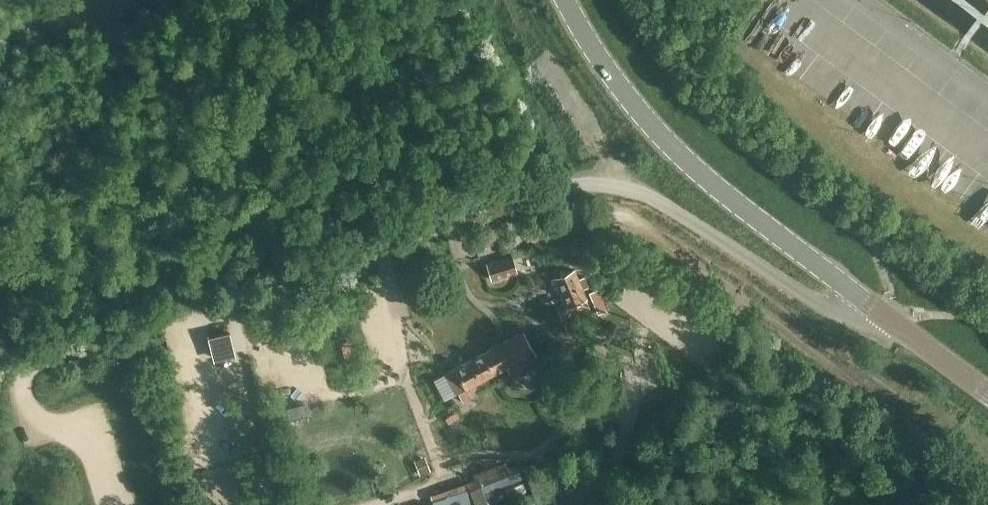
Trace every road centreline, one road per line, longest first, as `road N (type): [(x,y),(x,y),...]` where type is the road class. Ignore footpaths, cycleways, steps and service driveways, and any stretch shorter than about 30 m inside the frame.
road 1 (unclassified): [(0,371),(564,186),(595,182),(662,202),(842,316),(875,324),(886,315)]
road 2 (secondary): [(886,315),(671,147),(601,71),(565,0)]
road 3 (secondary): [(987,390),(886,315)]

